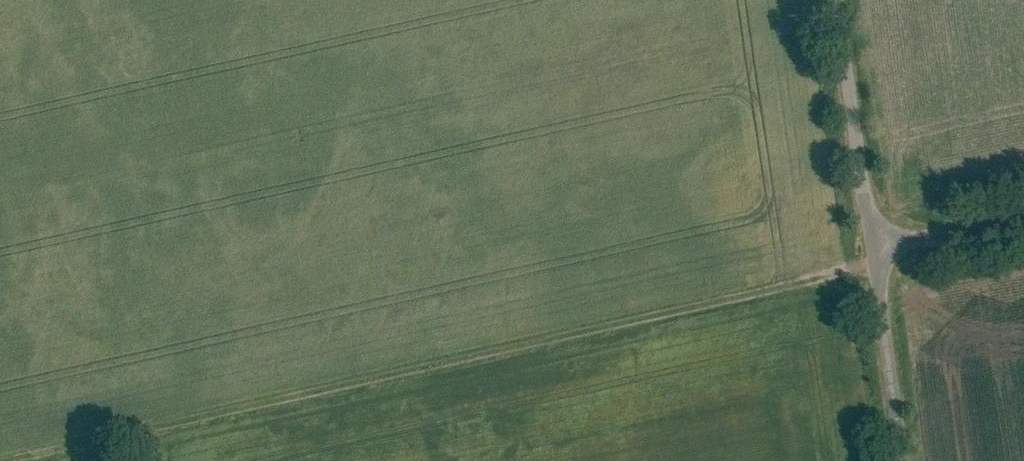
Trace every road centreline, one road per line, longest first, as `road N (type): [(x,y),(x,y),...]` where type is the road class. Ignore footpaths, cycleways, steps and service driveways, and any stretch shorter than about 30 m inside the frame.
road 1 (unclassified): [(828,0),(861,245)]
road 2 (unclassified): [(861,245),(892,460)]
road 3 (unclassified): [(1023,209),(861,245)]

